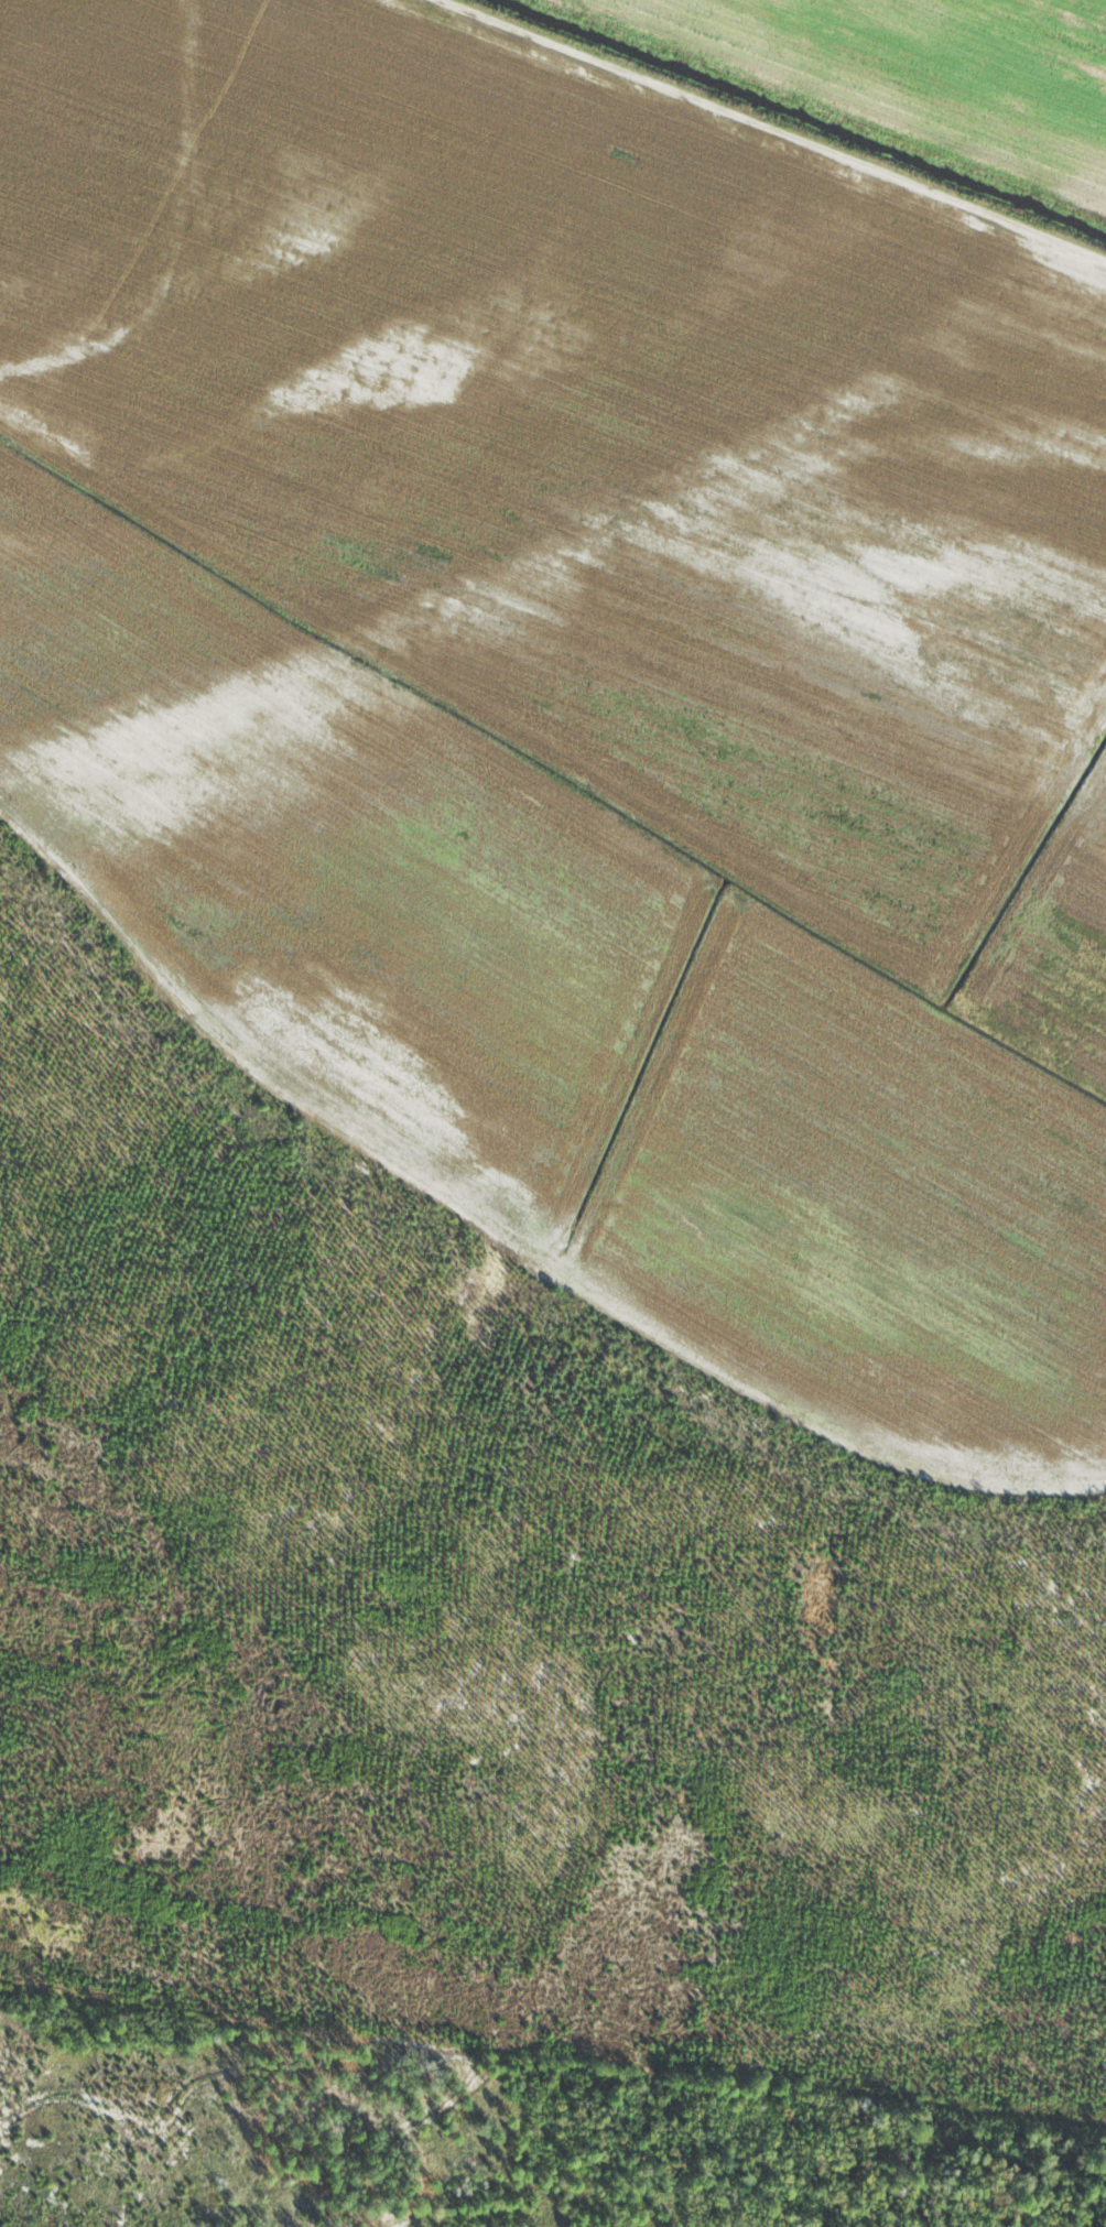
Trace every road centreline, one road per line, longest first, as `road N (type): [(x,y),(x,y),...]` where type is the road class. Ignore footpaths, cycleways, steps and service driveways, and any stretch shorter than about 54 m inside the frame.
road 1 (track): [(443,0),(1105,258)]

